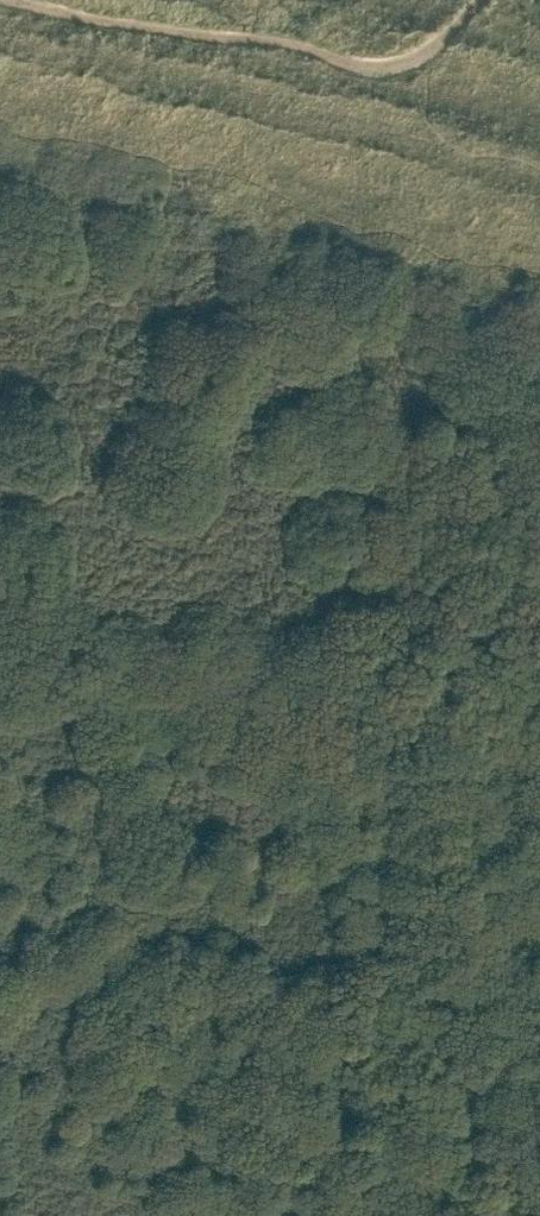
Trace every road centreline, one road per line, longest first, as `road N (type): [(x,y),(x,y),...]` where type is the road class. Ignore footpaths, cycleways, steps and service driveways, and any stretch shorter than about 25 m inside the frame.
road 1 (track): [(0,2),(379,68),(420,59),(480,0)]

